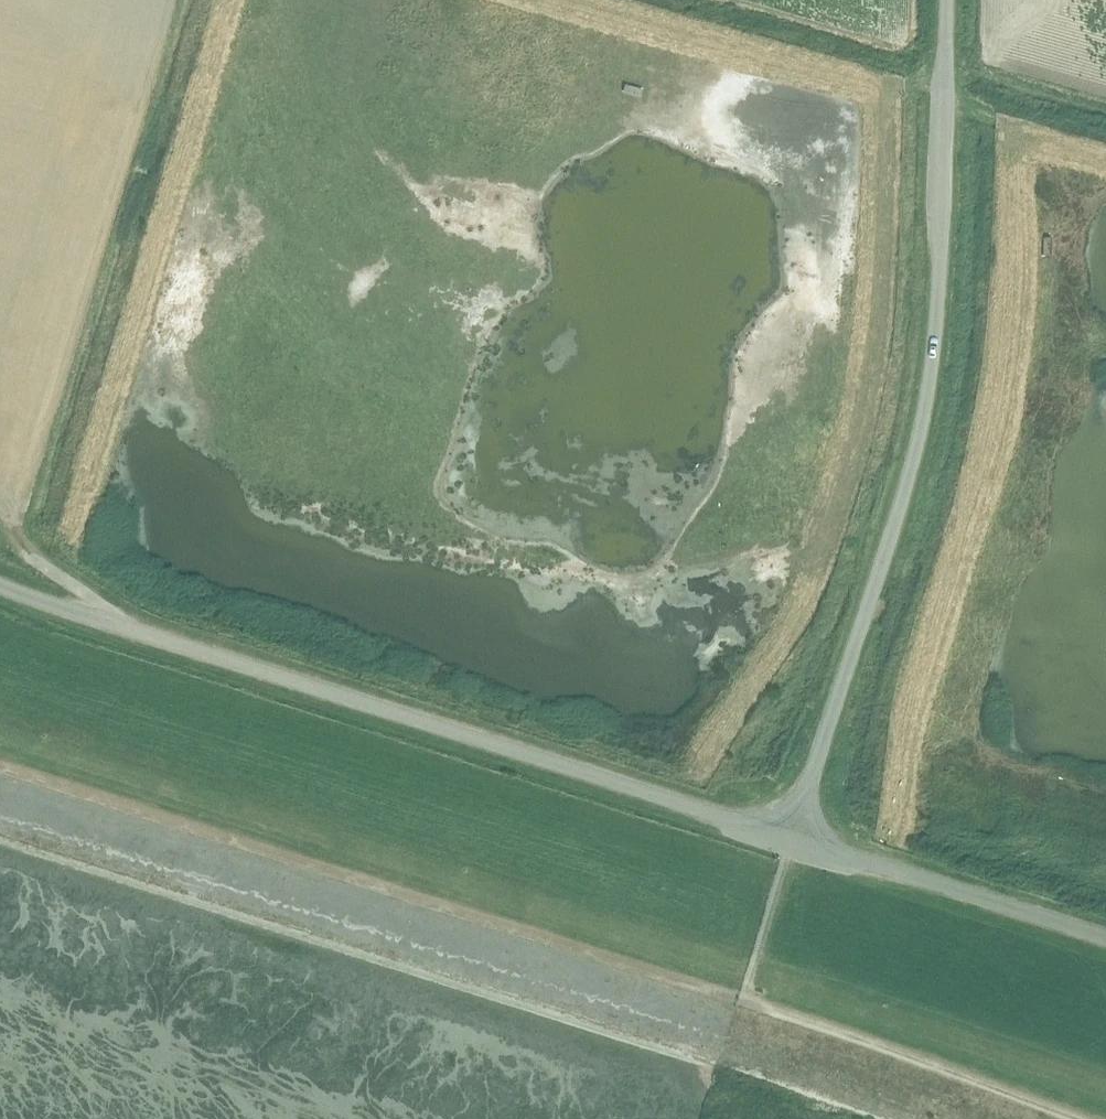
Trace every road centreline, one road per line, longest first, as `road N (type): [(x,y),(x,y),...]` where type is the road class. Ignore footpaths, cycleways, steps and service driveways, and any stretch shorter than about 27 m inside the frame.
road 1 (unclassified): [(795,832),(918,461),(936,305),(945,0)]
road 2 (unclassified): [(795,832),(0,587)]
road 3 (unclassified): [(1105,942),(795,832)]

